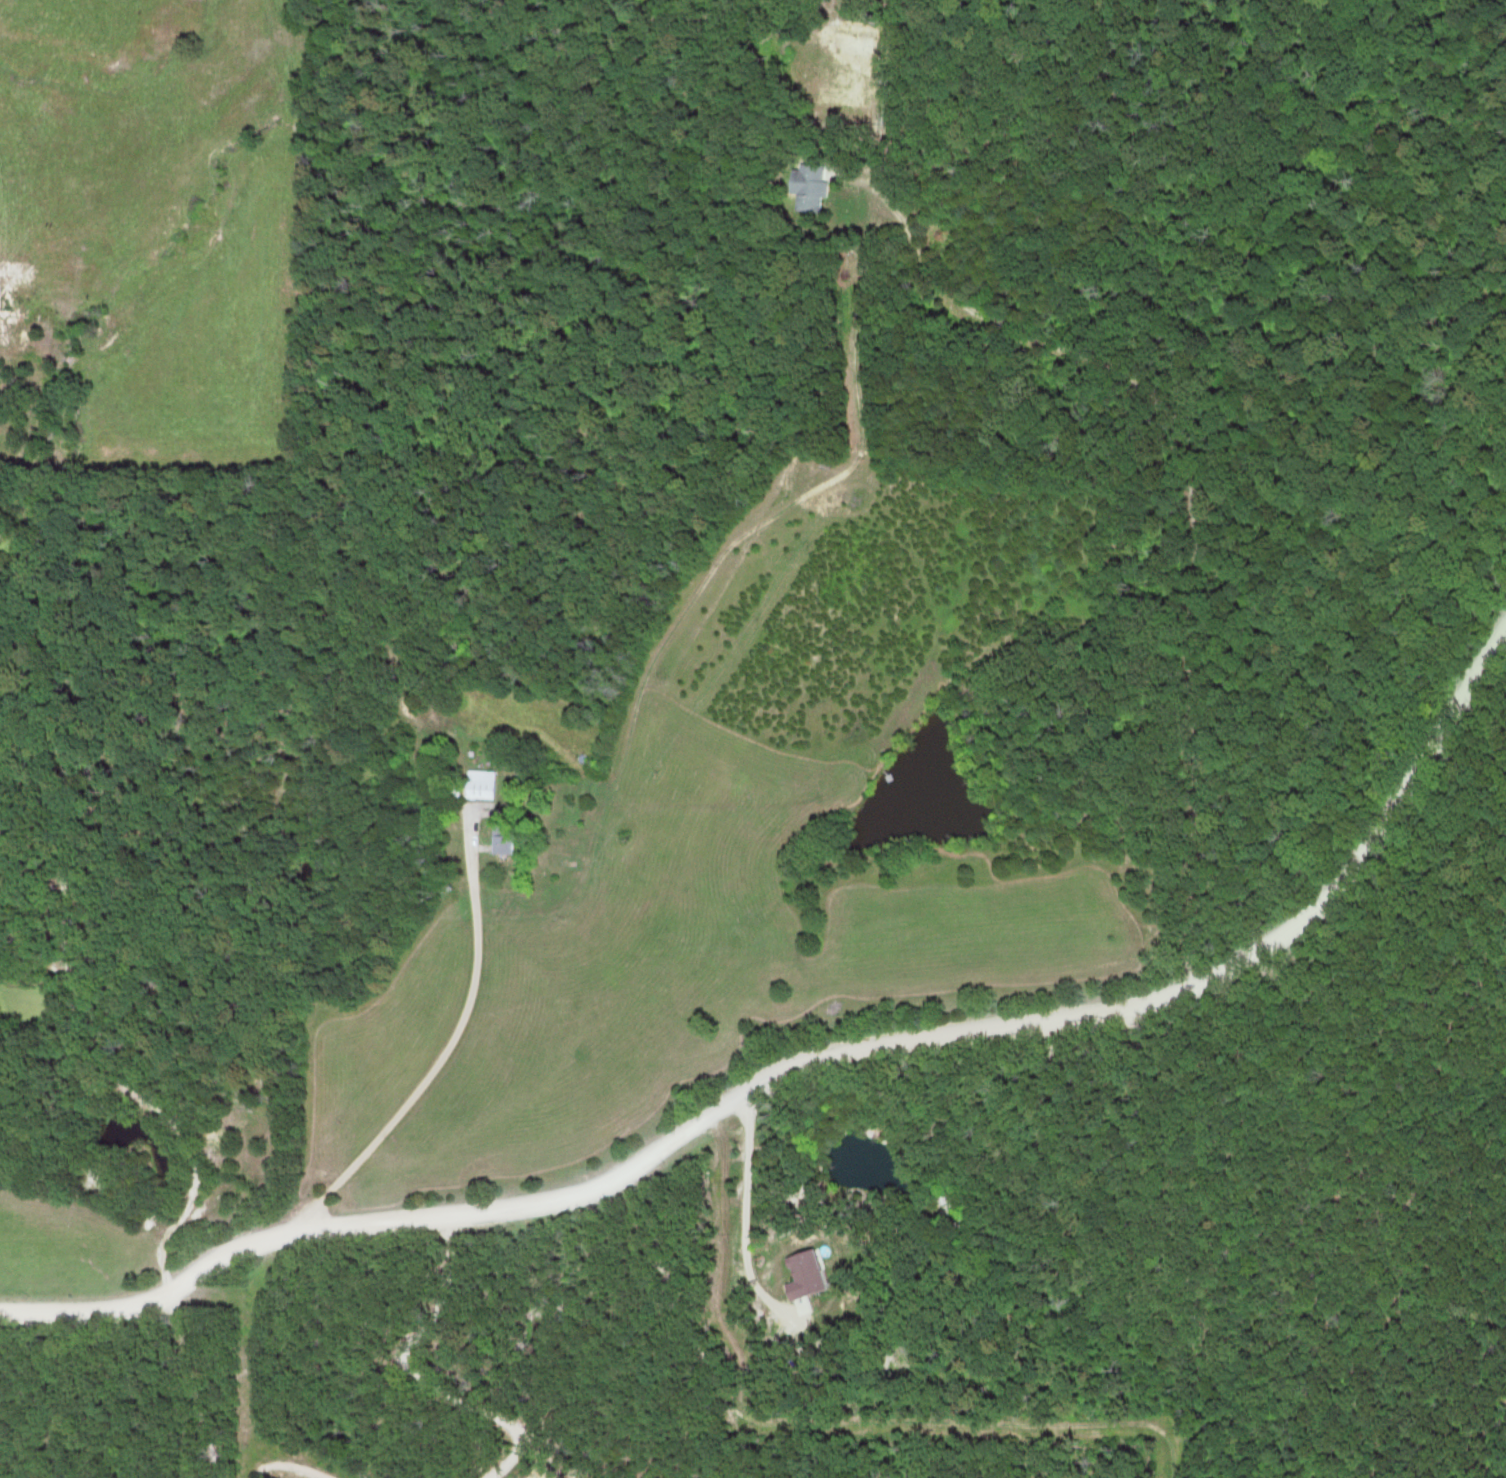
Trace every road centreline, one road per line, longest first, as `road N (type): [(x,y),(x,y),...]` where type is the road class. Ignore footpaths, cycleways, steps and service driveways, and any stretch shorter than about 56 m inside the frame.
road 1 (residential): [(0,1312),(159,1305),(232,1257),(314,1226),(564,1202),(616,1179),(769,1078),(819,1058),(1141,1008),(1189,992)]
road 2 (residential): [(1189,992),(1256,963),(1505,704)]

